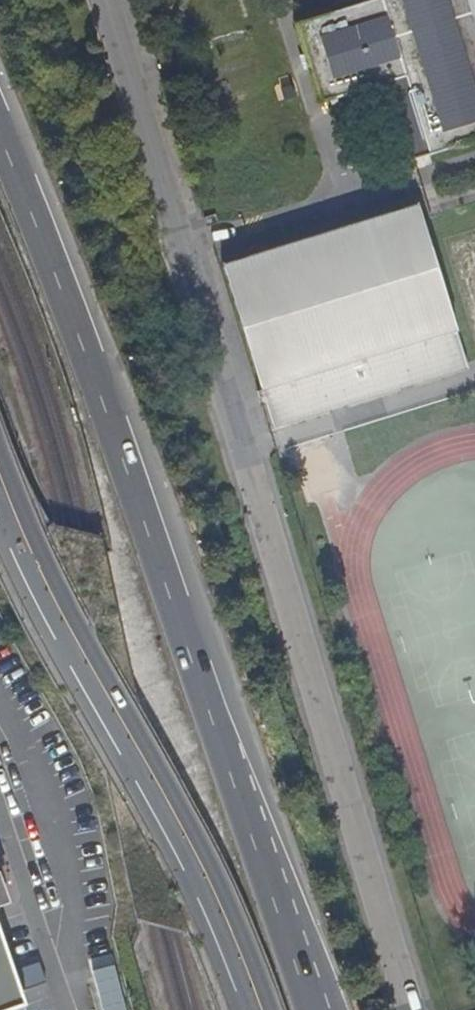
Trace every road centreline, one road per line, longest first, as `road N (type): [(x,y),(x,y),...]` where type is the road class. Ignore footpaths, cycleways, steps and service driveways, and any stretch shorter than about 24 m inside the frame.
road 1 (residential): [(103,0),(314,684),(406,1009)]
road 2 (trunk): [(314,1009),(0,153)]
road 3 (primary): [(0,476),(66,627),(228,931),(258,1009)]

